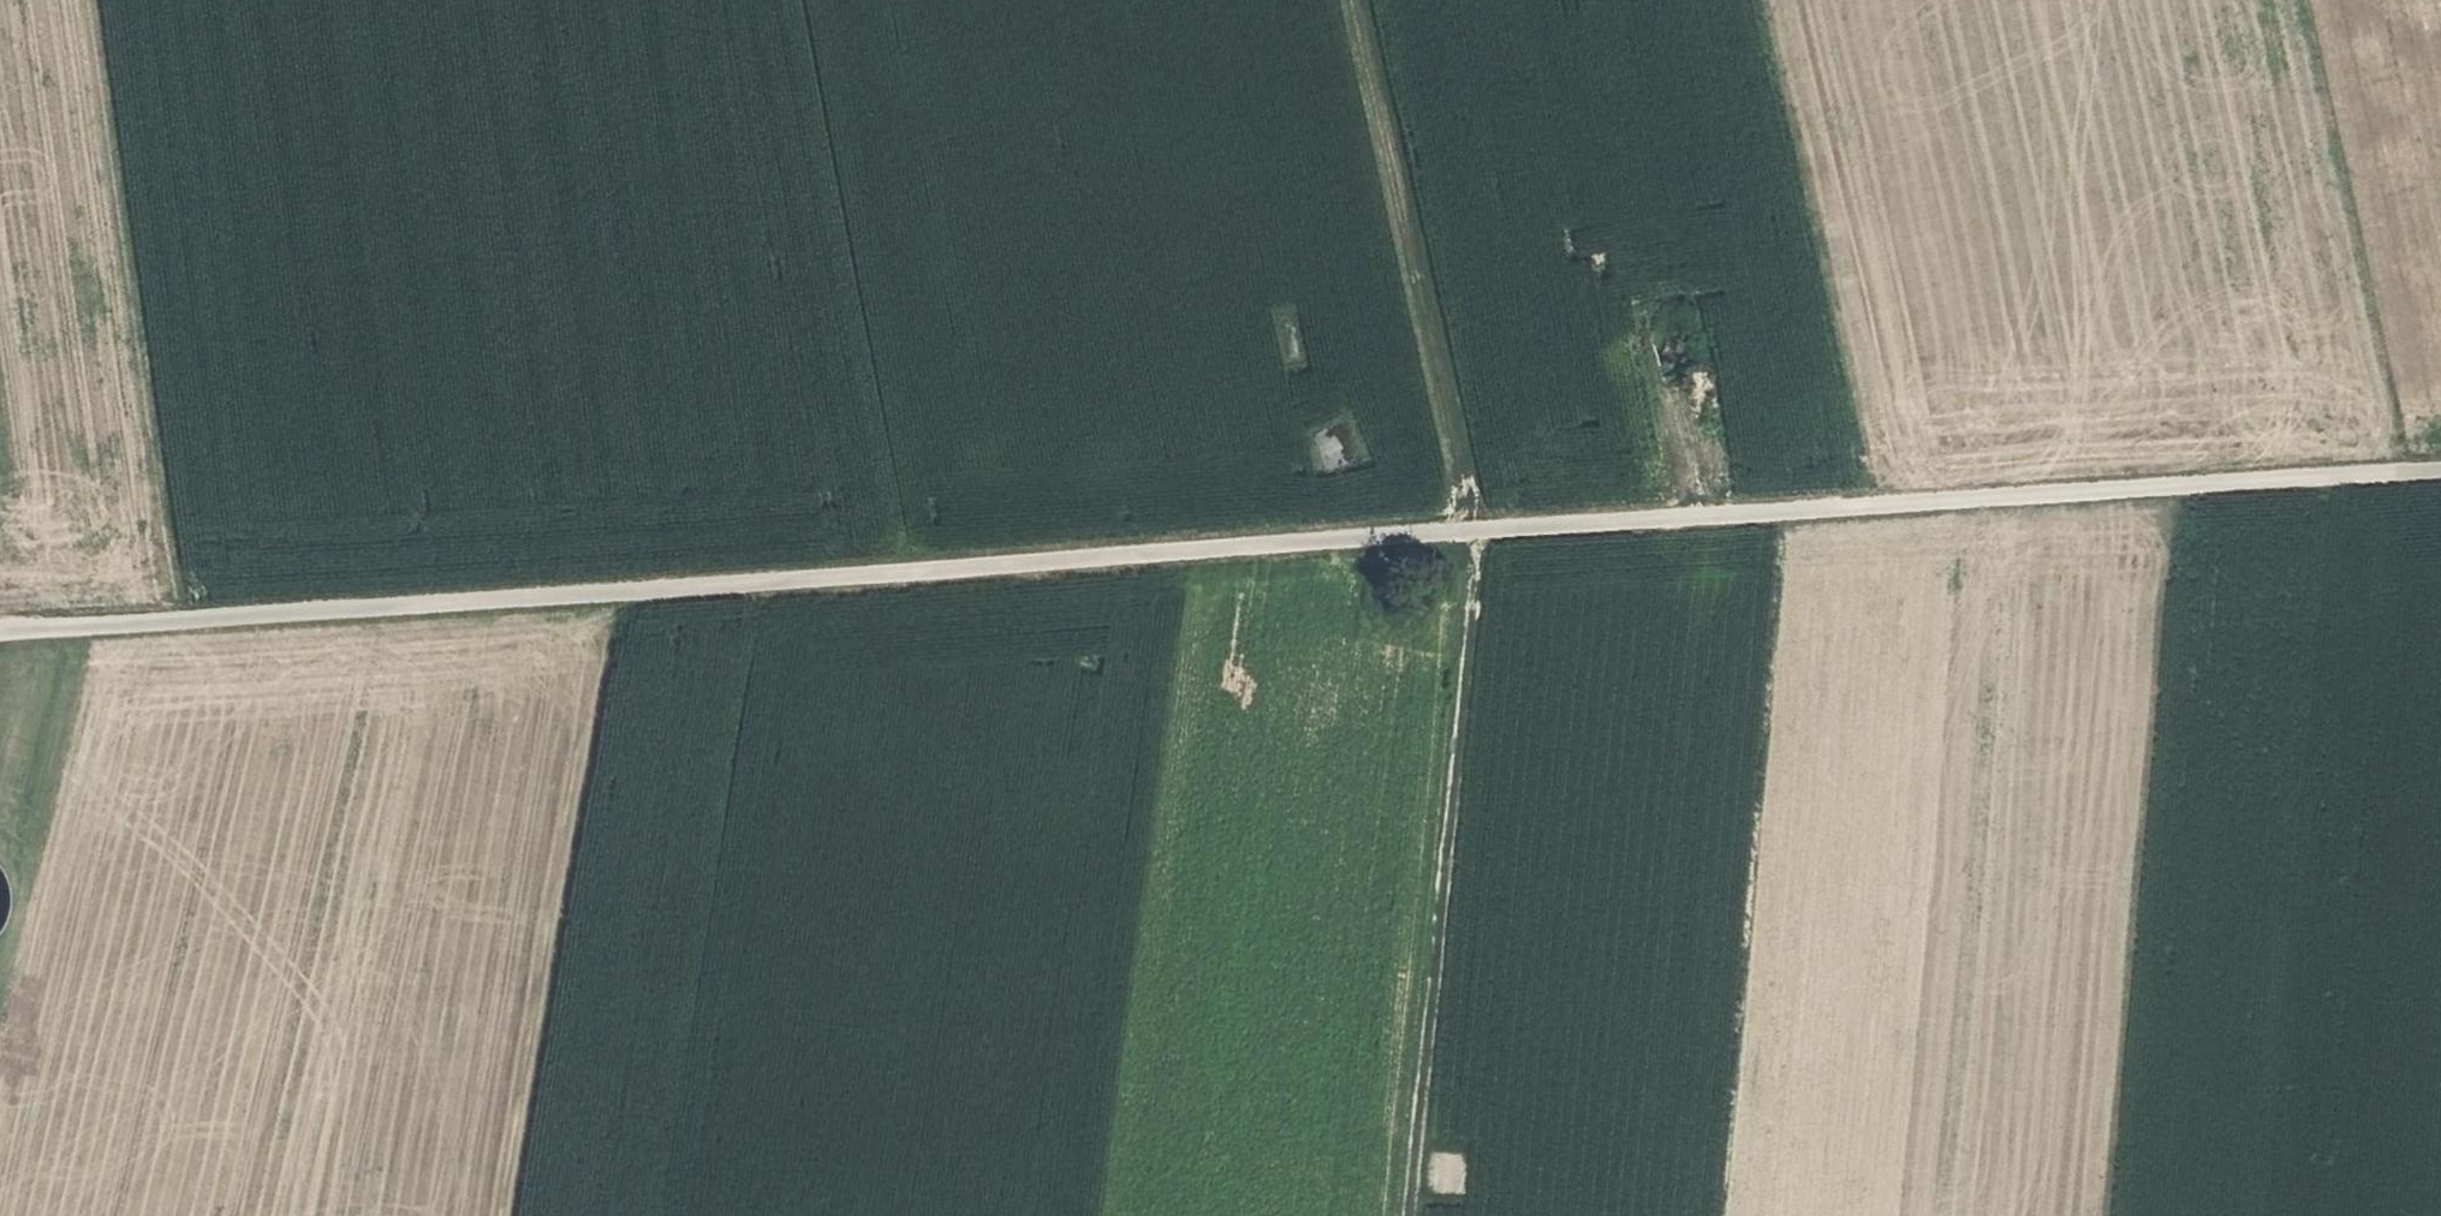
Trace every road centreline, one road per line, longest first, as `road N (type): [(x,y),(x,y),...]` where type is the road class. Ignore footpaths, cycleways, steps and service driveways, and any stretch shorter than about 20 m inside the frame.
road 1 (unclassified): [(2440,474),(1477,529),(0,632)]
road 2 (track): [(1410,1215),(1477,529),(1357,0)]

